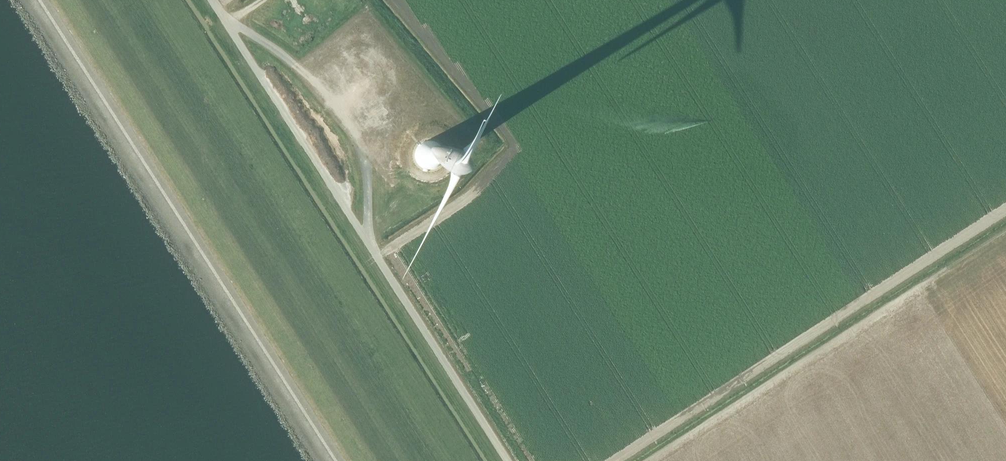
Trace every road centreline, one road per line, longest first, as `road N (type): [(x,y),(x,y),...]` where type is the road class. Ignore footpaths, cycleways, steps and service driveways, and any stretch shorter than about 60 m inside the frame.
road 1 (unclassified): [(341,460),(45,0)]

